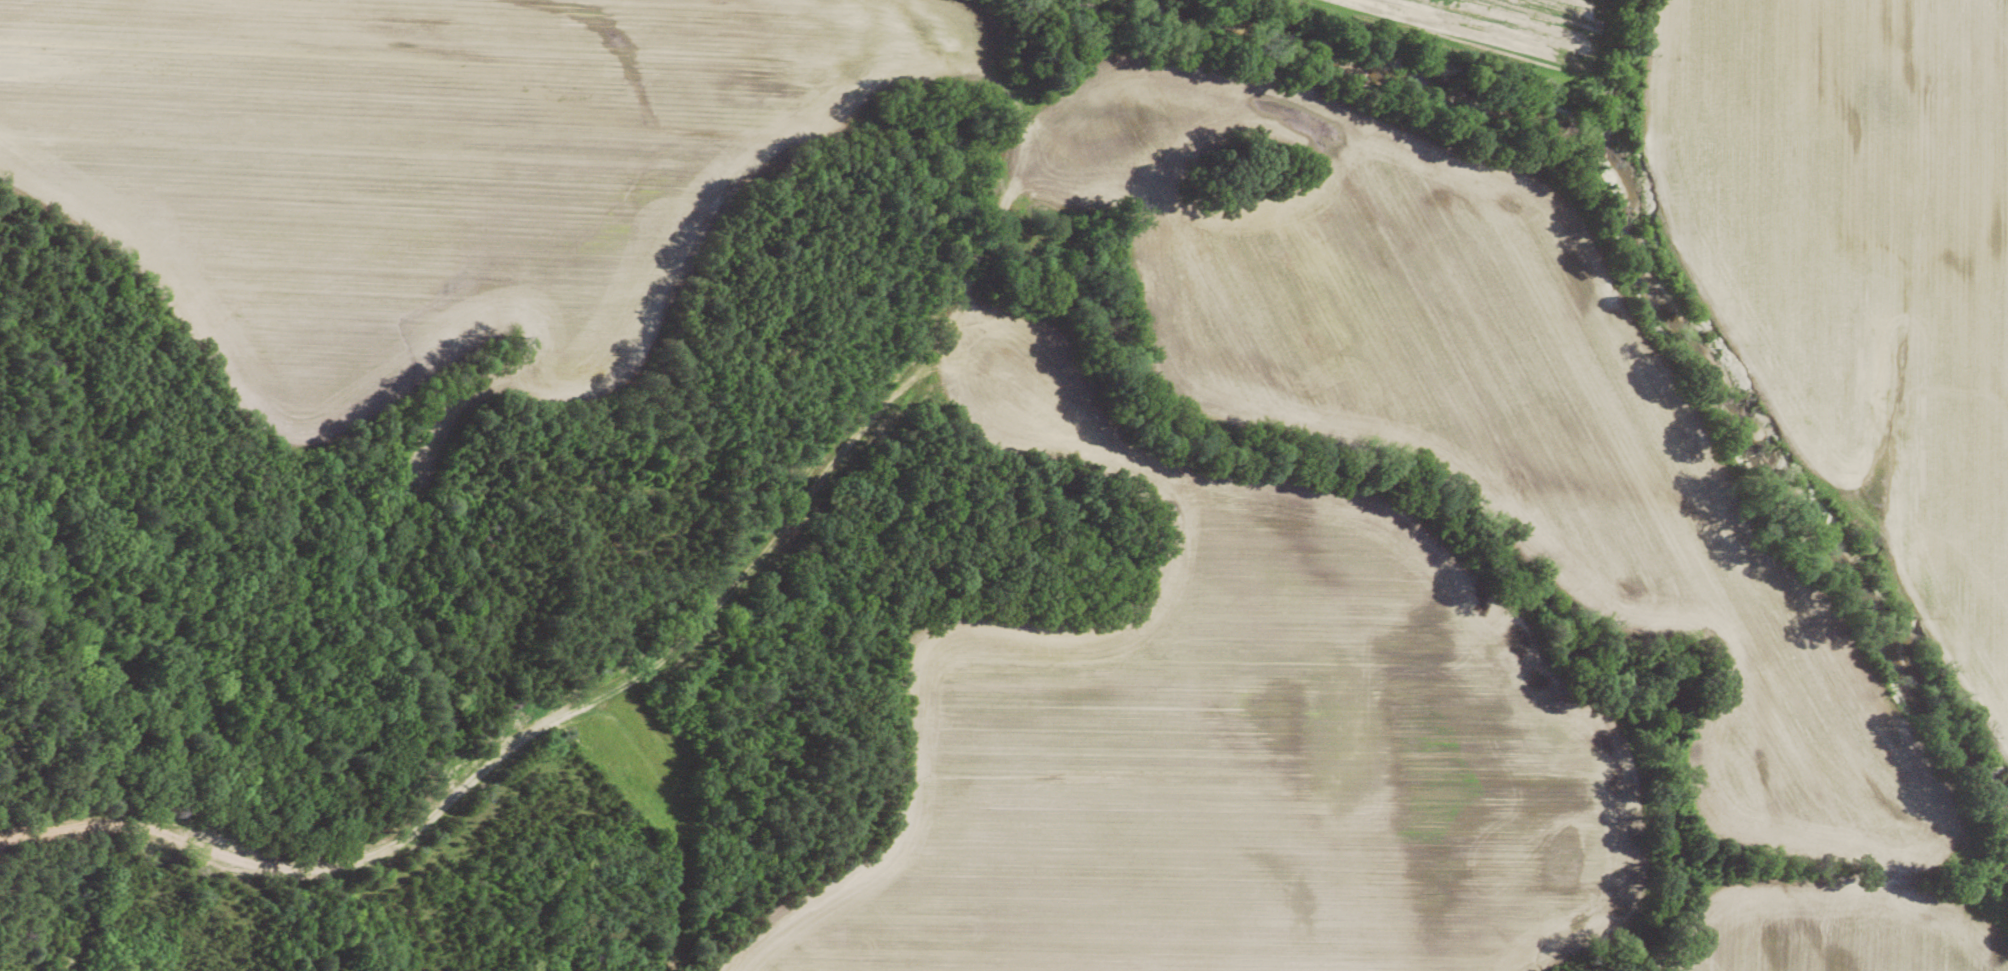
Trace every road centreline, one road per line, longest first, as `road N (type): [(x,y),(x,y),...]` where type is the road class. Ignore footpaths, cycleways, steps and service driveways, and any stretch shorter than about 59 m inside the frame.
road 1 (residential): [(0,834),(17,828),(310,865),(428,849),(572,725),(680,668),(969,307)]
road 2 (residential): [(969,307),(1095,0)]

